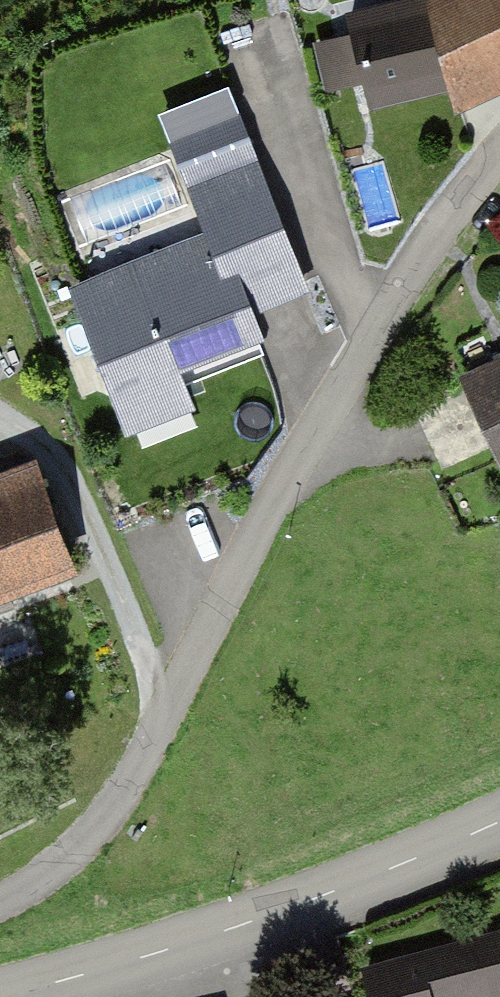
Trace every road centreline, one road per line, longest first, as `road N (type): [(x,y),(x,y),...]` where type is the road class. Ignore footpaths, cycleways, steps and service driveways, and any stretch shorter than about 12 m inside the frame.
road 1 (residential): [(0,909),(31,895),(100,833),(164,735),(307,456),(467,197),(499,162)]
road 2 (tertiary): [(499,828),(276,919),(12,996)]

